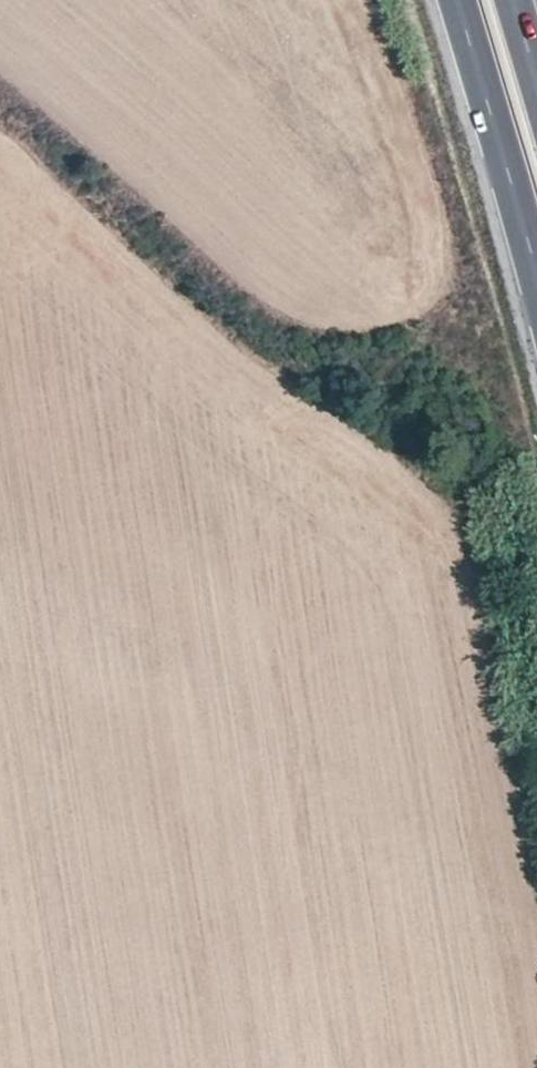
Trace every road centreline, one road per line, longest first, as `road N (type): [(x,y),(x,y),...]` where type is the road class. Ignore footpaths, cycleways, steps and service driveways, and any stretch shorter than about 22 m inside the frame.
road 1 (trunk): [(463,0),(536,248)]

